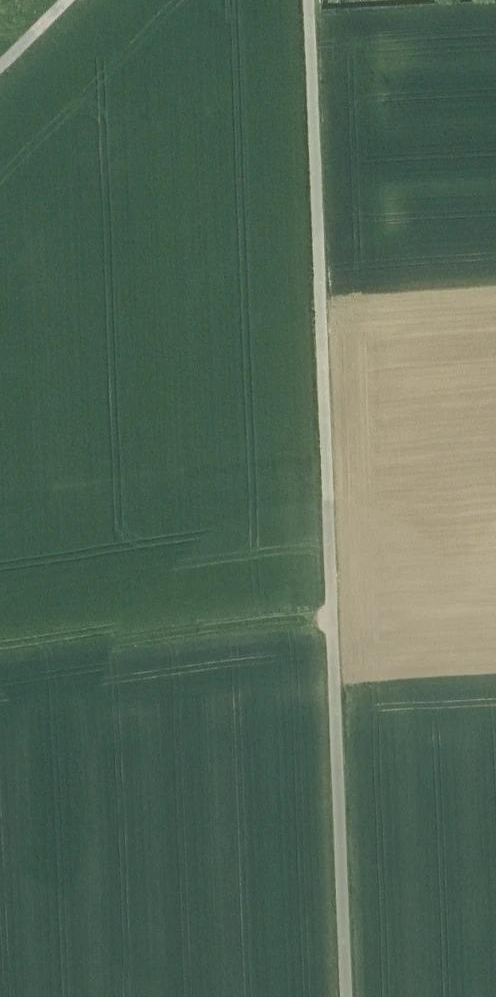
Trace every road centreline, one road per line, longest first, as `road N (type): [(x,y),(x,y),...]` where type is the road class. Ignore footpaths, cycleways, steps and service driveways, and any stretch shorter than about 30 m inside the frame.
road 1 (track): [(344,996),(305,0)]
road 2 (track): [(0,666),(330,615)]
road 3 (track): [(0,102),(97,0)]

